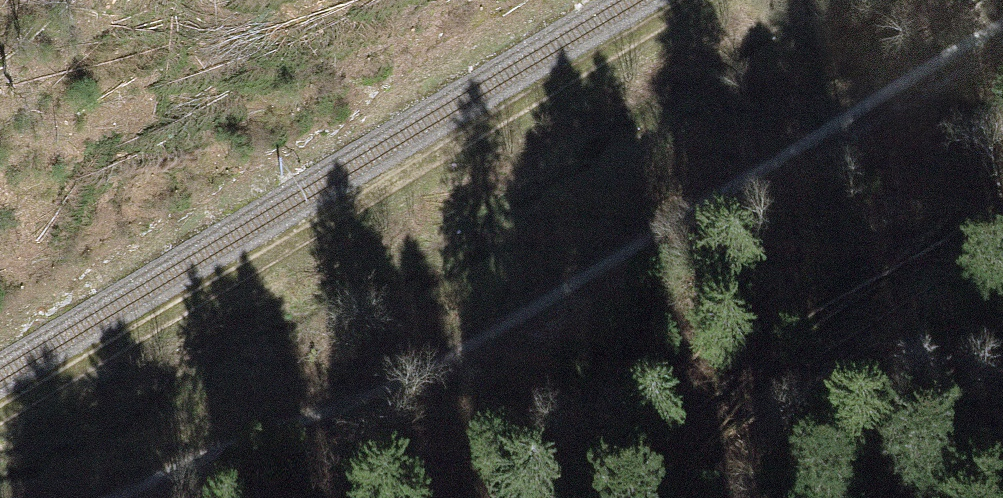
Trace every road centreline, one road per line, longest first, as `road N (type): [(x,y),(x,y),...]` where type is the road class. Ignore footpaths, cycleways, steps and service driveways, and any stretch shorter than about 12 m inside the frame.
road 1 (track): [(1002,21),(476,337),(391,382),(105,497)]
road 2 (track): [(0,415),(698,0)]

